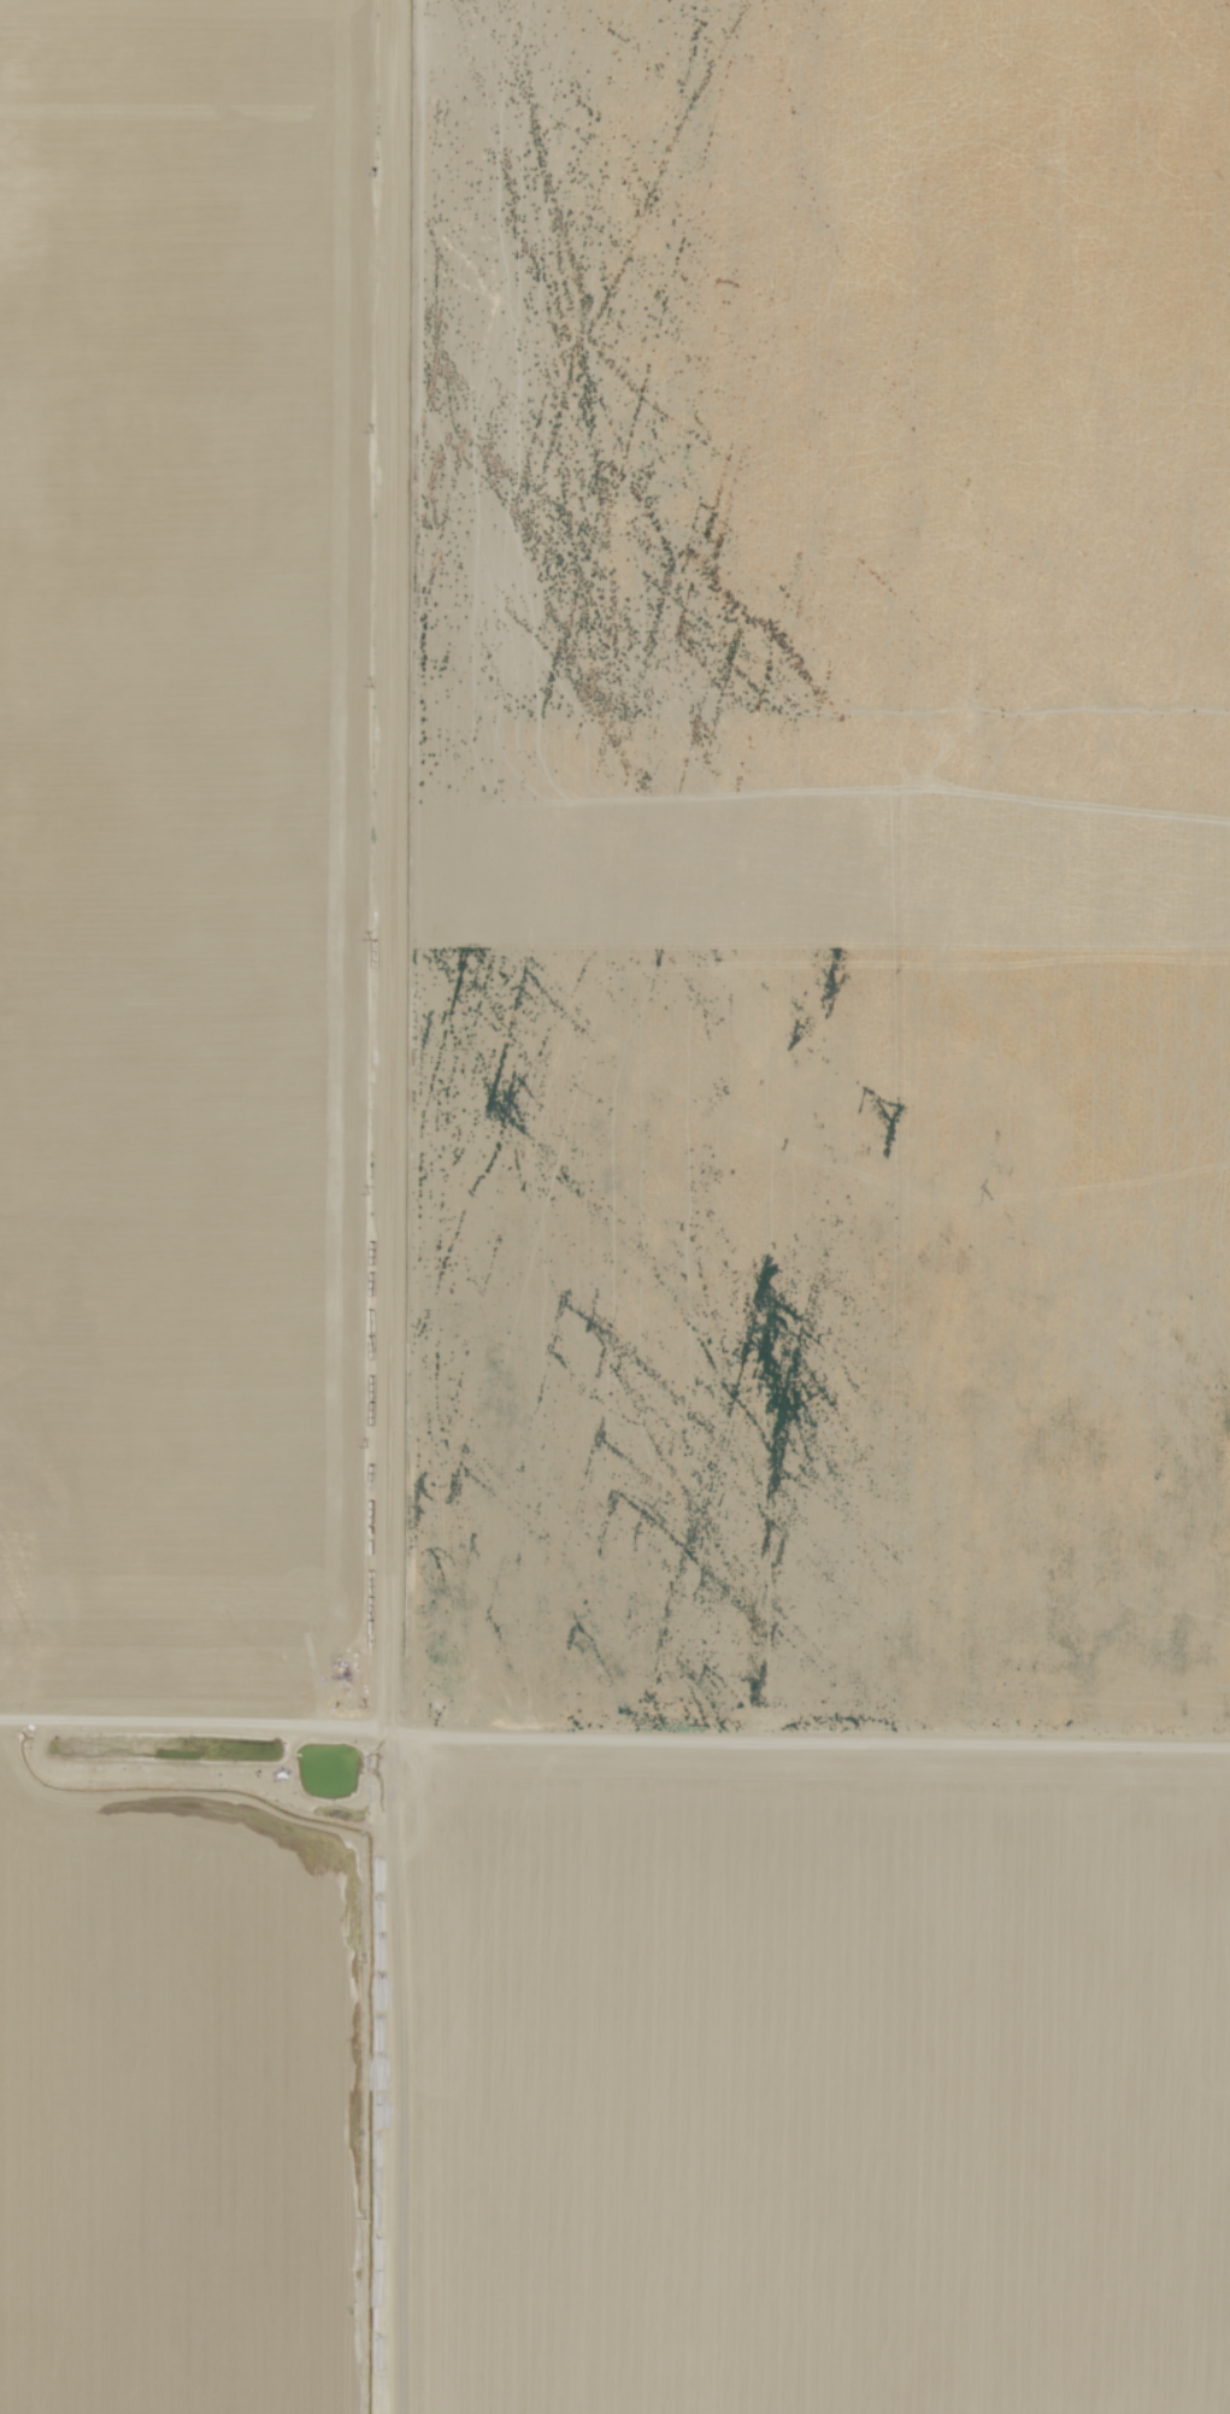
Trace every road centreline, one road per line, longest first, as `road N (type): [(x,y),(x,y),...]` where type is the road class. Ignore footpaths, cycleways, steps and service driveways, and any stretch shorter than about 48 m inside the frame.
road 1 (residential): [(383,2413),(379,1737),(410,0)]
road 2 (residential): [(1229,1747),(0,1731)]
road 3 (track): [(379,1816),(296,1807),(237,1784),(47,1778),(33,1761),(33,1732)]

